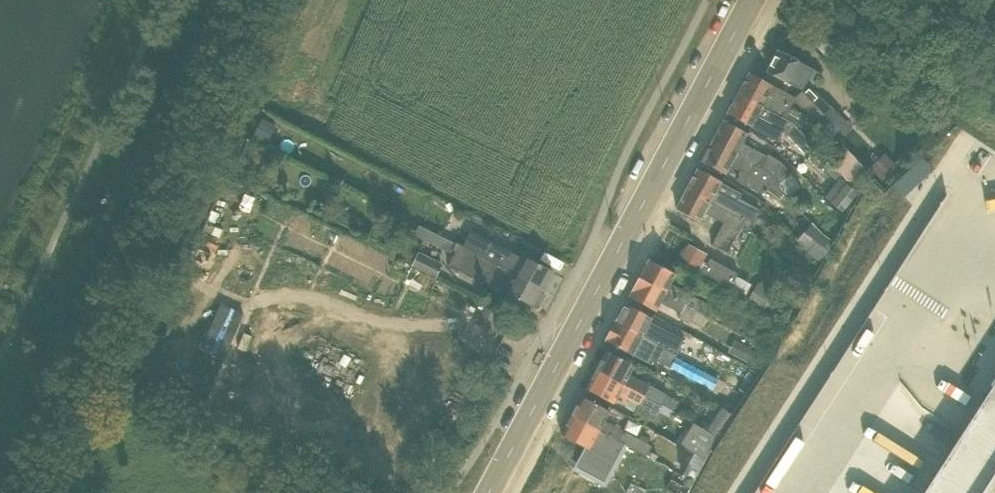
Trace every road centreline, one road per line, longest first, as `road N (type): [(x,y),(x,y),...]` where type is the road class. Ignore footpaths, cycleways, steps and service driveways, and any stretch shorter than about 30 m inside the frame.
road 1 (secondary): [(490,492),(752,0)]

